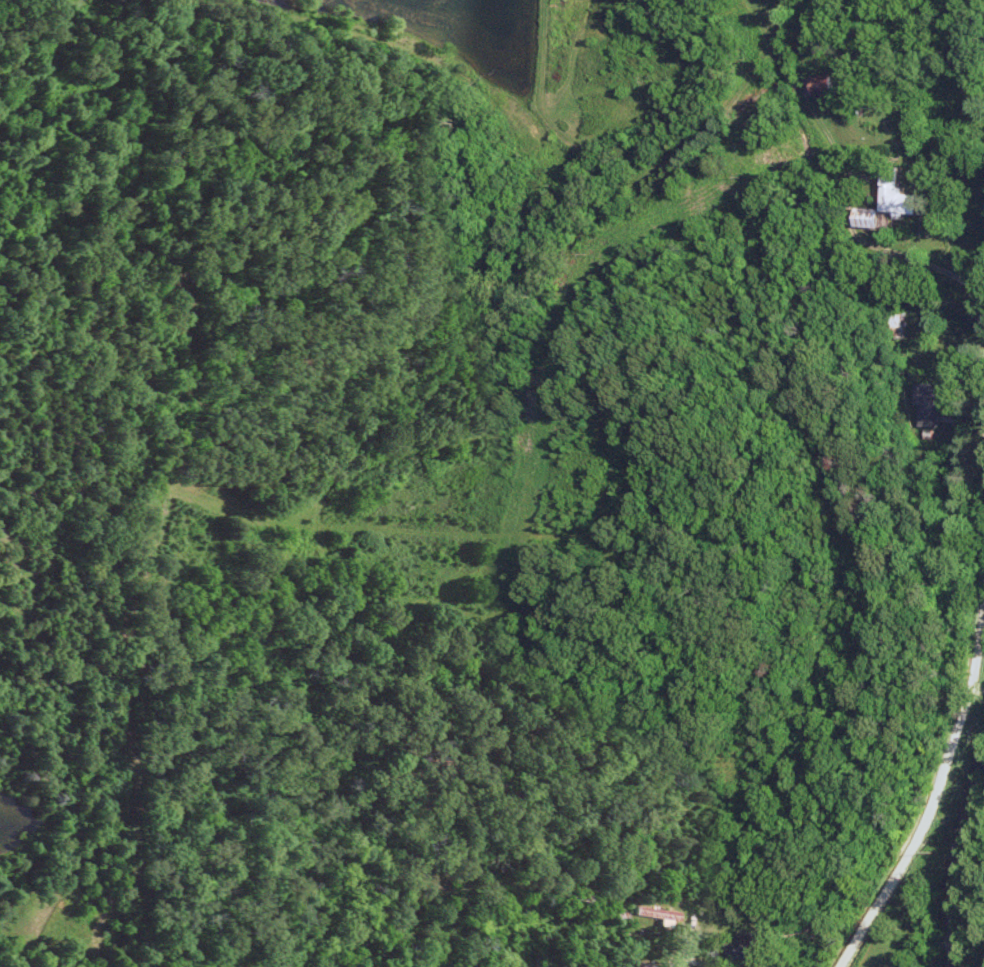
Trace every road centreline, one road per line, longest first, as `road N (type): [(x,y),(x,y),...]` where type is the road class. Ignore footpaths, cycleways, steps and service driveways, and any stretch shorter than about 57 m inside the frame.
road 1 (residential): [(841,966),(935,796),(956,740),(983,610)]

